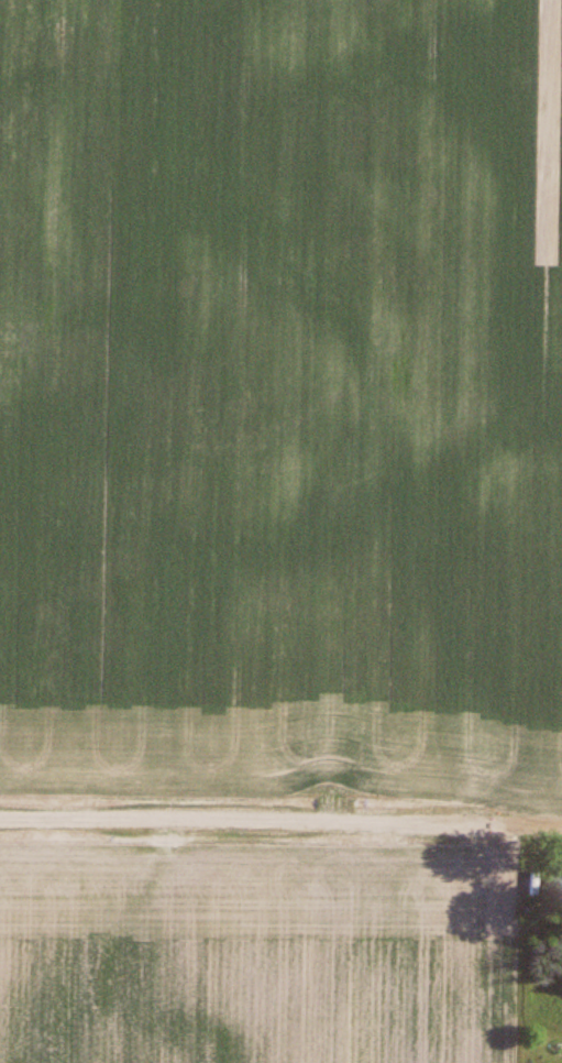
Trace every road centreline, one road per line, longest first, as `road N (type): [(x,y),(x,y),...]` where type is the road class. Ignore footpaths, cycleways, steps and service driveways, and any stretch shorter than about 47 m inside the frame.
road 1 (residential): [(561,826),(0,822)]

